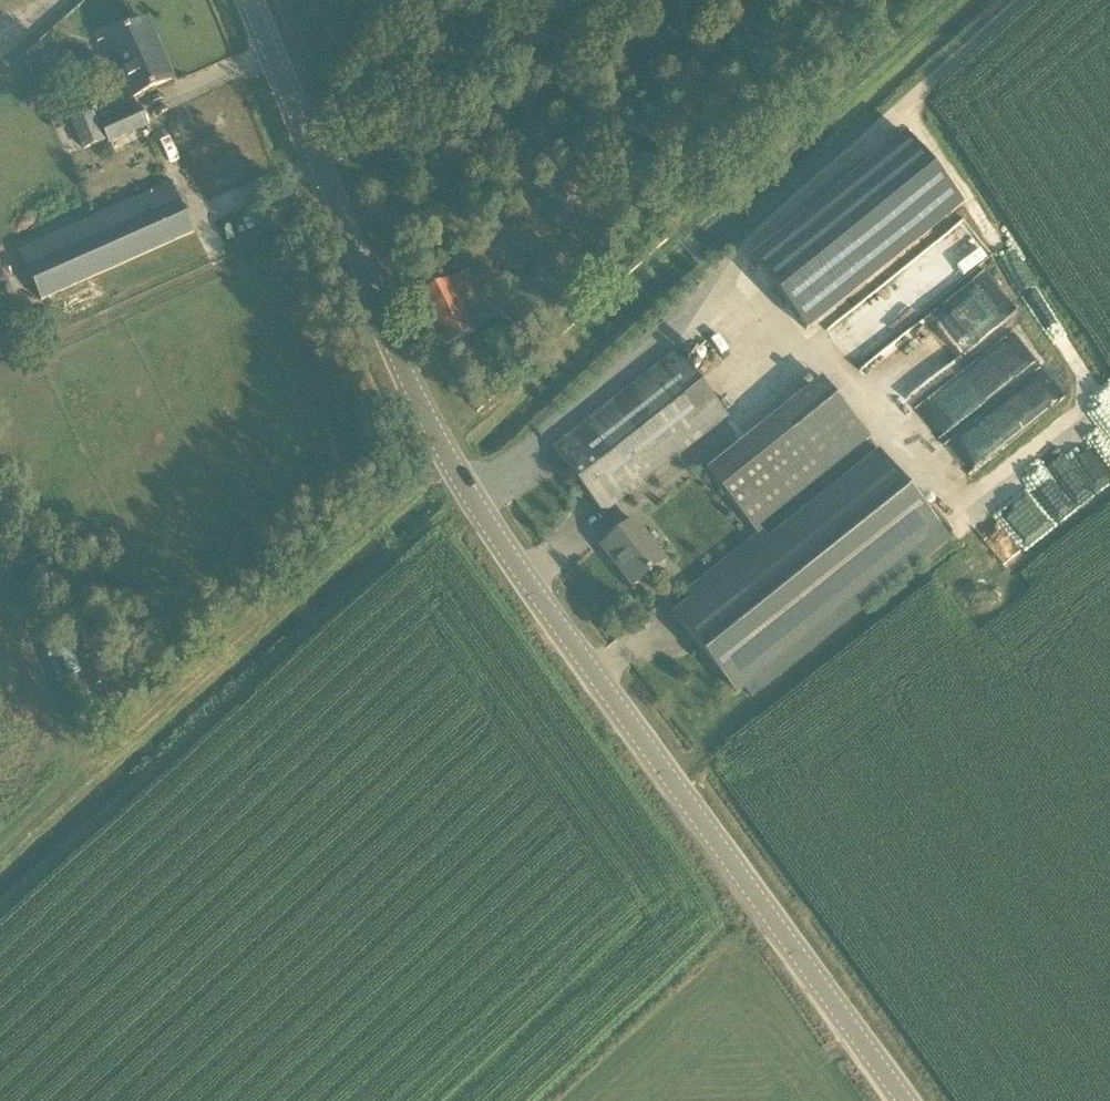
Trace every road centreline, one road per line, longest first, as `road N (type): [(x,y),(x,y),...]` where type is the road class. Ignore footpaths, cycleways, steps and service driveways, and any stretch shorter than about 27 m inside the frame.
road 1 (tertiary): [(909,1100),(450,461),(411,388),(251,0)]

